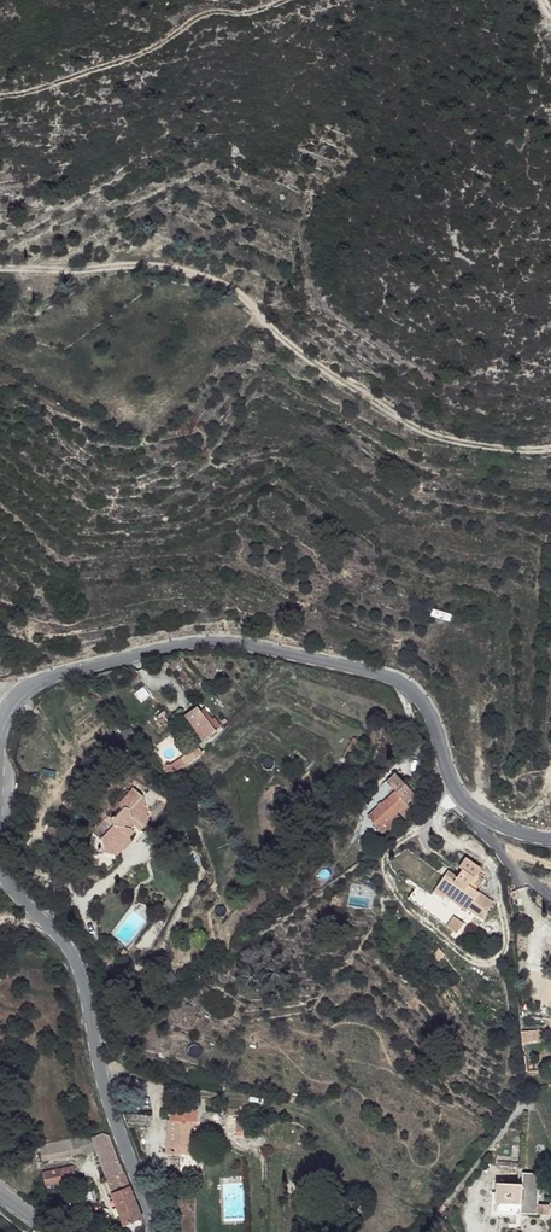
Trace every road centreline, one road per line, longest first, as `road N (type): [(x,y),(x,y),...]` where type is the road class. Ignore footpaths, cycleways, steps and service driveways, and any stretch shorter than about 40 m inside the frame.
road 1 (tertiary): [(482,812),(461,788),(436,713),(418,691),(337,656),(208,635),(75,662),(26,682),(10,698)]
road 2 (tertiary): [(0,869),(81,976),(105,1085),(151,1231)]
road 3 (track): [(0,97),(159,46),(198,16),(285,0)]

